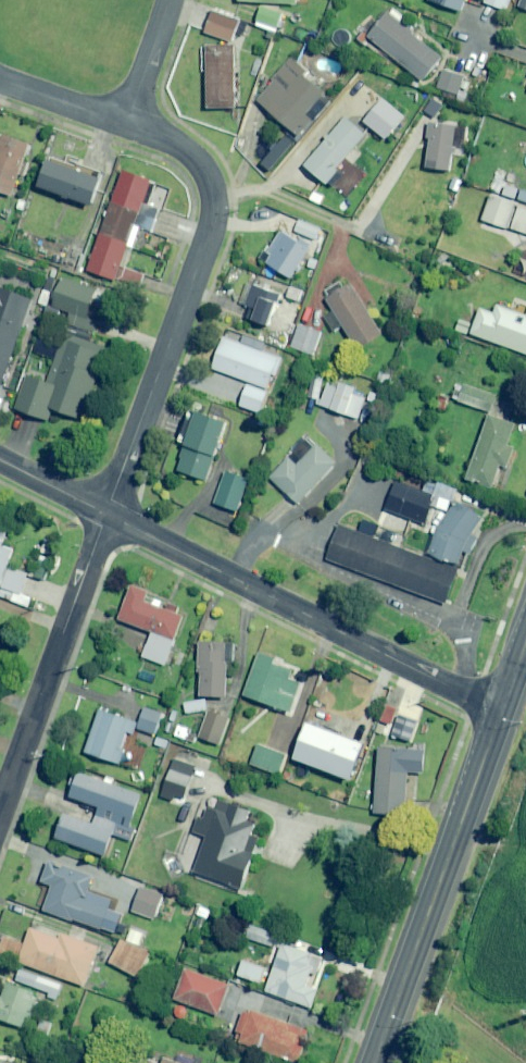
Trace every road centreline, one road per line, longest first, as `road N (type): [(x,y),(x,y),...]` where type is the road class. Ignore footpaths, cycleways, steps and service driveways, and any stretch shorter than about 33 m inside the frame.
road 1 (residential): [(108,513),(213,202),(202,168),(173,142),(125,120)]
road 2 (tertiary): [(501,713),(108,513)]
road 3 (primary): [(501,713),(375,1062)]
road 4 (residential): [(0,809),(108,513)]
road 5 (residential): [(125,120),(0,76)]
road 6 (tertiary): [(108,513),(0,459)]

